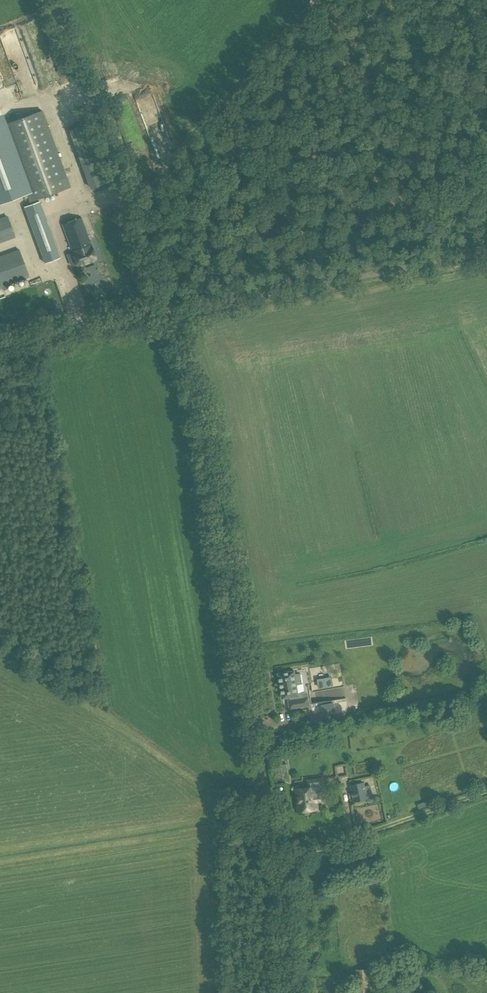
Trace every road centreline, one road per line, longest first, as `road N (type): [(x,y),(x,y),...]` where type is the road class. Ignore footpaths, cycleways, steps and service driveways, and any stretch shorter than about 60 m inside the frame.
road 1 (unclassified): [(282,992),(274,867),(212,480),(168,312)]
road 2 (unclassified): [(168,312),(47,0)]
road 3 (unclassified): [(168,312),(486,251)]
road 4 (track): [(318,0),(126,206)]
road 5 (unclassified): [(0,345),(168,312)]

